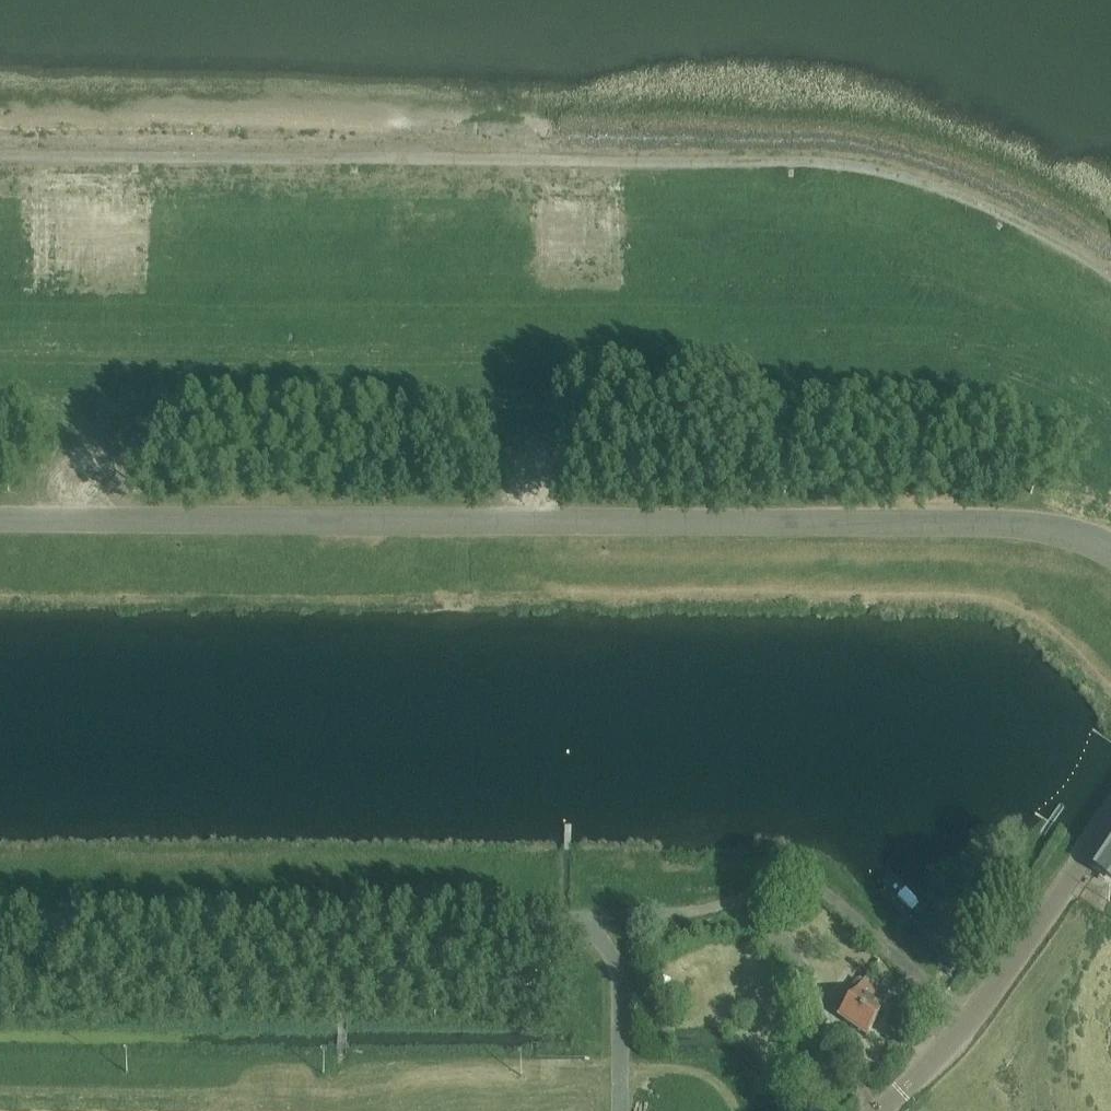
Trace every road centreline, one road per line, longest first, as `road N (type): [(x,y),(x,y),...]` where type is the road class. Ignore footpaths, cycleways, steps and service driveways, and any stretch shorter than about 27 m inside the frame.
road 1 (unclassified): [(1110,548),(1058,530),(1014,527),(0,522)]
road 2 (unclassified): [(881,1110),(970,1022),(1110,815)]

